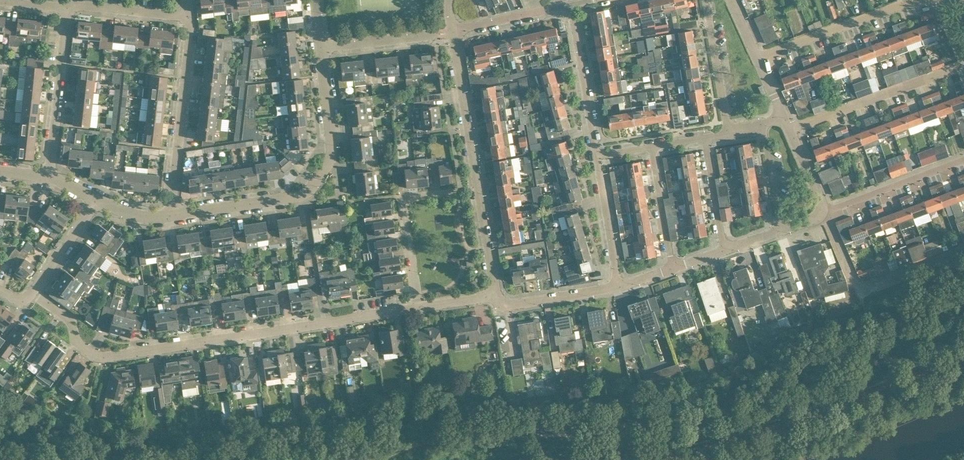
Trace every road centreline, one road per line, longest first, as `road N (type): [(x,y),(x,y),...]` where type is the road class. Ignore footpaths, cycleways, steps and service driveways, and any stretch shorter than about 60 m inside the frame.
road 1 (residential): [(419,306),(104,356),(77,341),(72,320),(31,296)]
road 2 (residential): [(322,49),(333,136),(312,184),(292,195),(170,214)]
road 3 (residential): [(499,297),(453,30)]
road 4 (residential): [(170,214),(190,15)]
road 5 (residential): [(790,130),(963,64)]
road 6 (residential): [(50,174),(68,4)]
road 7 (residential): [(759,58),(916,0)]
road 8 (residential): [(598,157),(572,8)]
road 9 (residential): [(419,306),(404,196),(442,190)]
road 10 (residential): [(827,211),(963,160)]
road 11 (residential): [(729,135),(706,0)]
road 12 (residential): [(322,49),(453,30)]
road 13 (residential): [(617,286),(598,157)]
road 14 (residential): [(190,15),(68,4)]
road 15 (residential): [(499,297),(514,305),(617,286)]
road 16 (residential): [(453,30),(572,8)]
road 17 (residential): [(652,148),(672,267)]

